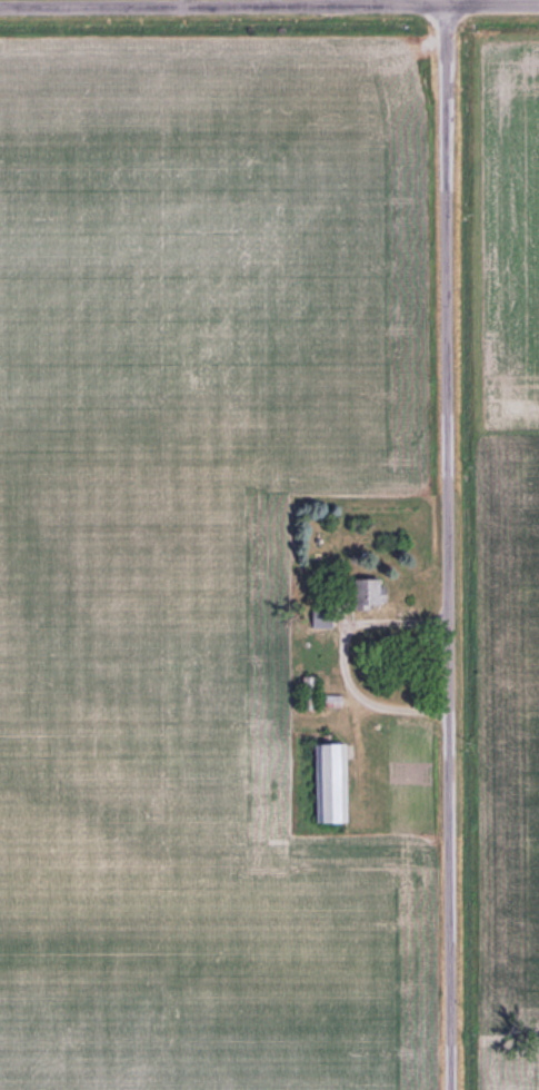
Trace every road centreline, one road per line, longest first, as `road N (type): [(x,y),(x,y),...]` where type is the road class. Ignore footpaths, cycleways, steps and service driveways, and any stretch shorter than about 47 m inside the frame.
road 1 (residential): [(451,1089),(447,4)]
road 2 (residential): [(538,3),(0,7)]

